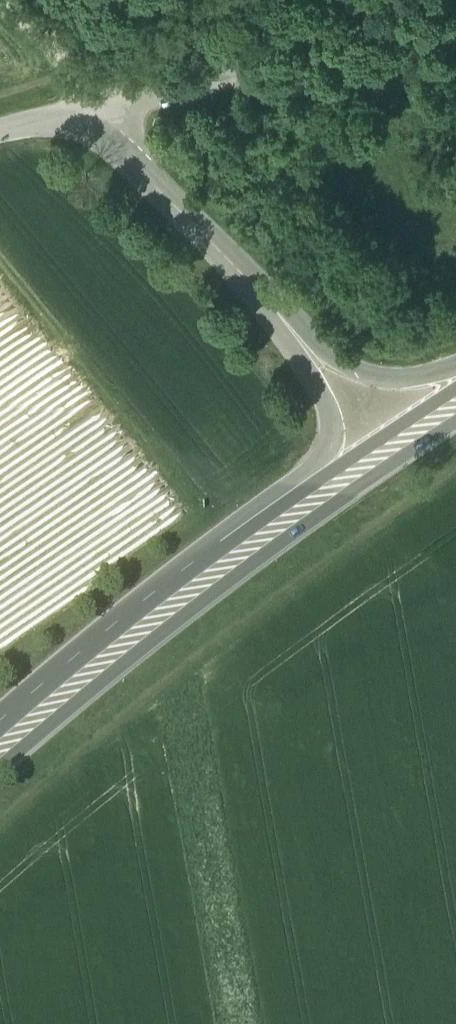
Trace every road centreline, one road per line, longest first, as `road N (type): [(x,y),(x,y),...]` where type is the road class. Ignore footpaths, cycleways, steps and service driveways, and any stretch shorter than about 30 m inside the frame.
road 1 (track): [(455,469),(222,632),(0,824)]
road 2 (track): [(111,105),(455,42)]
road 3 (trunk): [(262,536),(0,748)]
road 4 (trunk): [(79,124),(128,159),(291,330)]
road 5 (trunk): [(291,330),(329,414),(330,443),(262,536)]
road 6 (trunk): [(455,406),(262,536)]
road 7 (trunk): [(455,370),(371,375),(291,330)]
road 8 (track): [(111,105),(4,0)]

